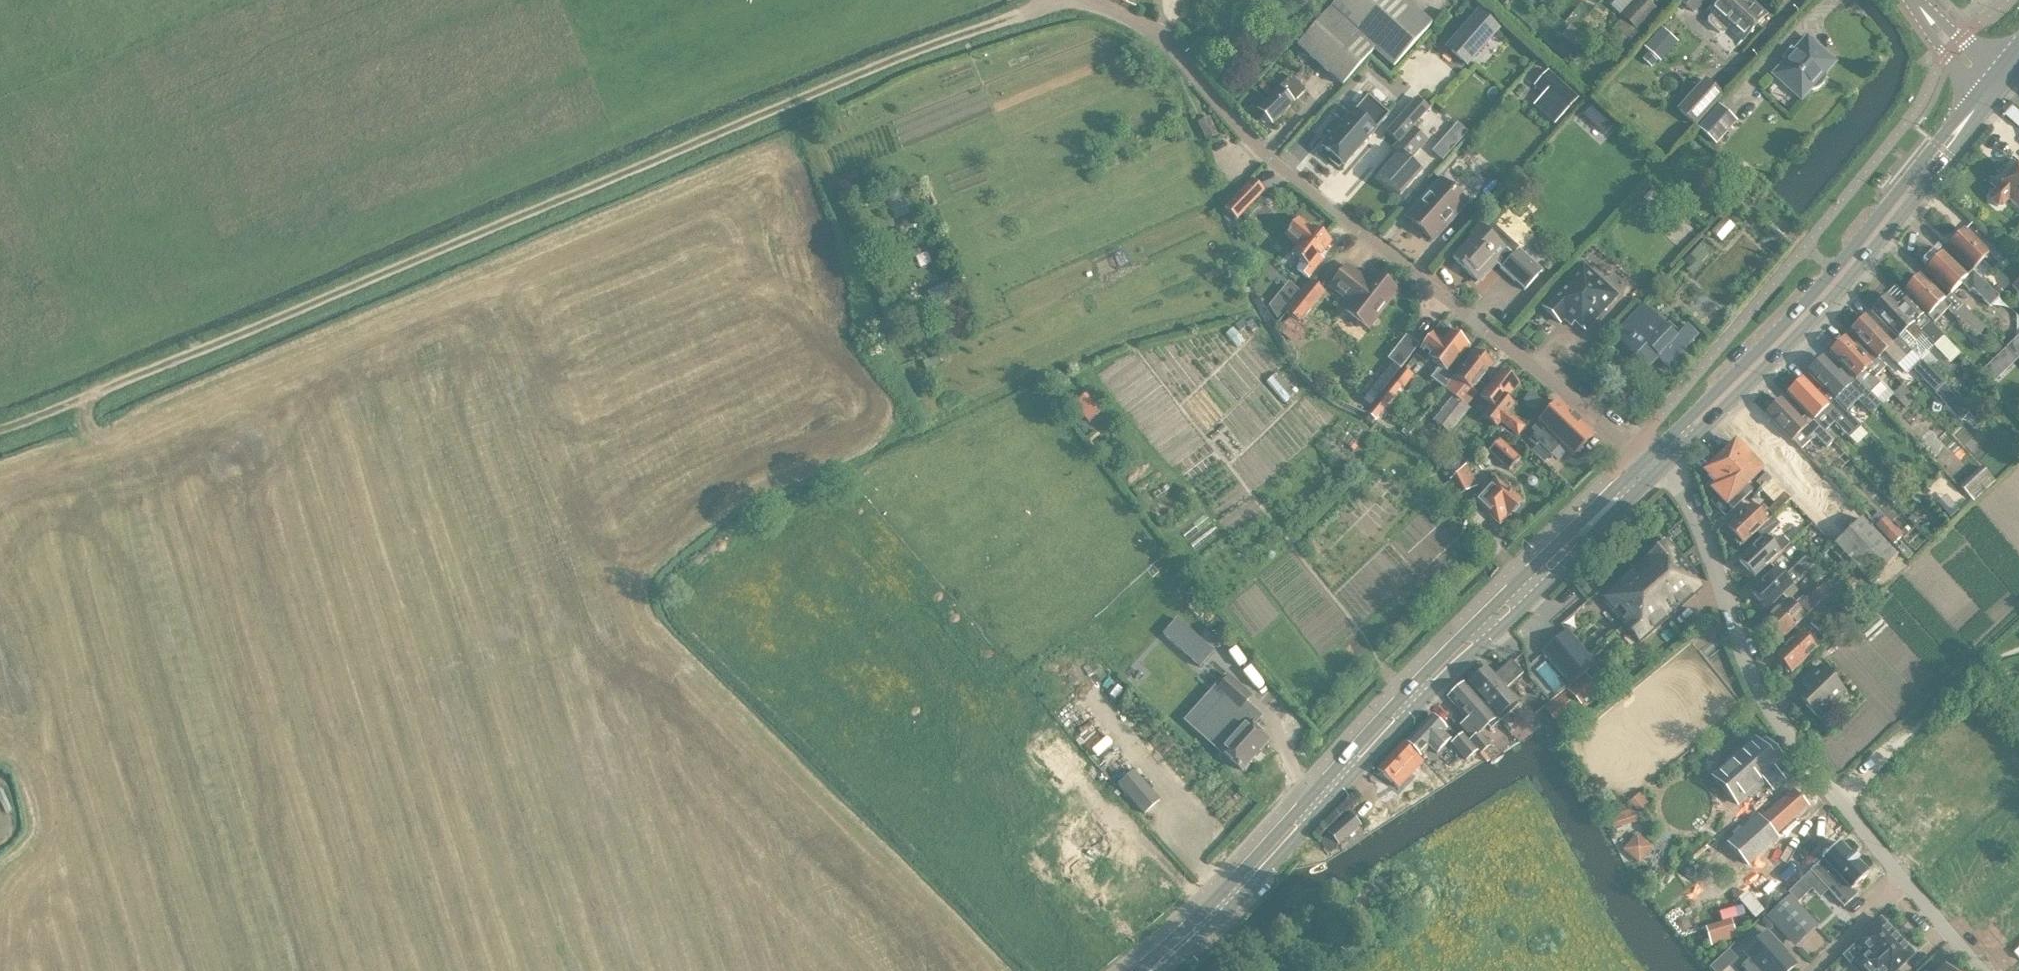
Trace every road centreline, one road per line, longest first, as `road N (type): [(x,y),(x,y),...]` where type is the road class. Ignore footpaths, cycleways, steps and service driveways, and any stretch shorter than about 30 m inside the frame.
road 1 (track): [(0,427),(1041,0)]
road 2 (unclassified): [(1654,460),(1615,437),(1434,276),(1260,152),(1165,41),(1088,0)]
road 3 (secondary): [(1147,970),(1216,910),(1412,697),(1654,460)]
road 4 (residential): [(1984,970),(1760,695),(1689,500),(1654,460)]
road 5 (secondary): [(1654,460),(1851,263),(1988,87)]
road 6 (track): [(1908,882),(1815,970)]

